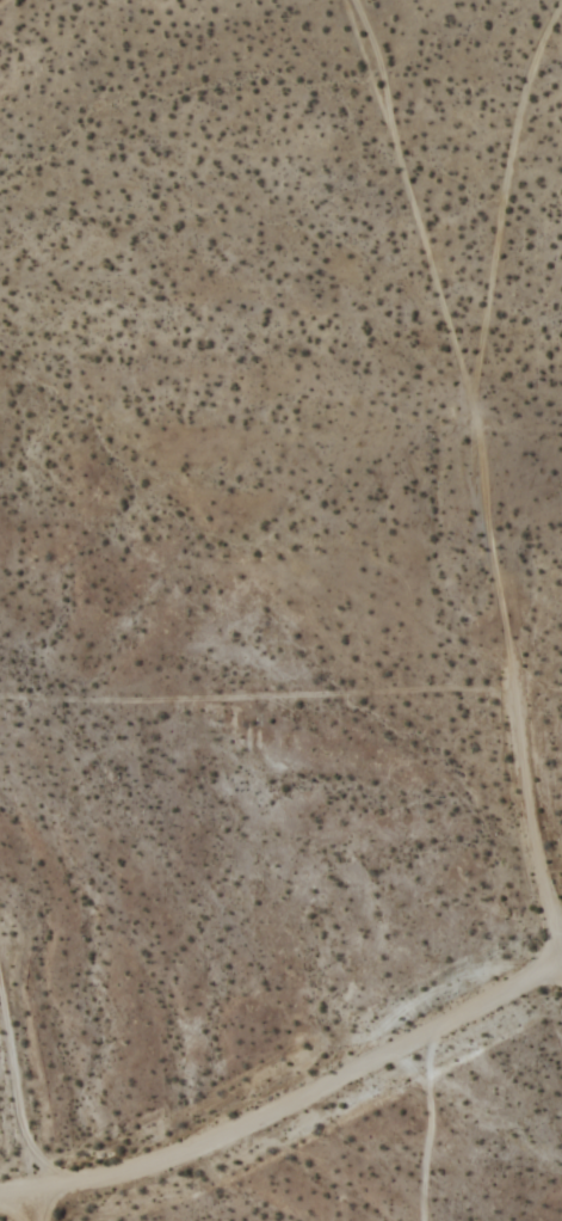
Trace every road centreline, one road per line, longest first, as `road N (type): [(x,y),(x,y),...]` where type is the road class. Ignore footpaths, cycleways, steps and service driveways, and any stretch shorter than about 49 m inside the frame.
road 1 (residential): [(0,1201),(154,1167),(561,969)]
road 2 (track): [(561,945),(537,859),(517,693)]
road 3 (track): [(0,1055),(41,1220)]

